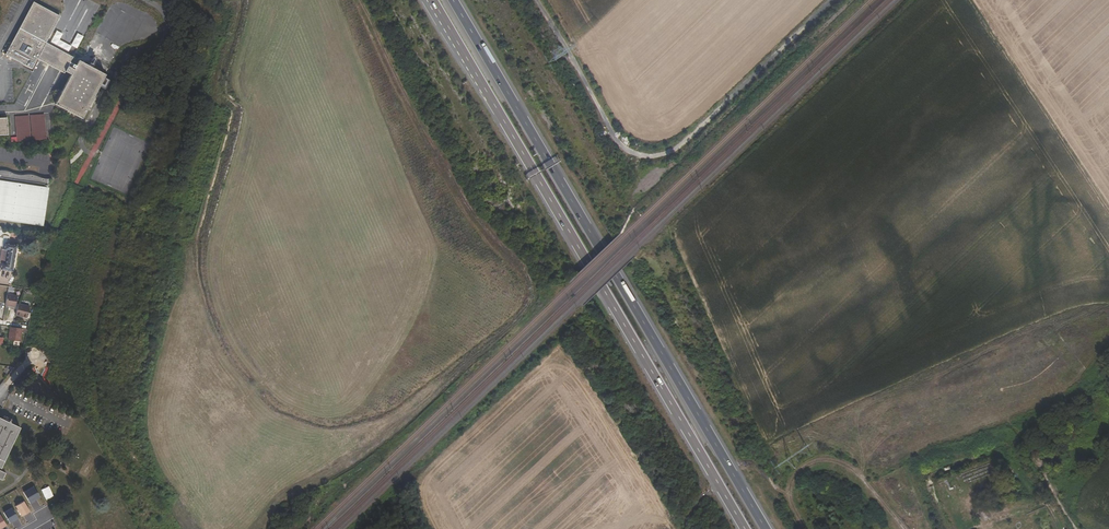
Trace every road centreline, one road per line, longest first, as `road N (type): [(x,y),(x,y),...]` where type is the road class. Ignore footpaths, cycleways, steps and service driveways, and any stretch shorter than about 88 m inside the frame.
road 1 (trunk): [(431,0),(745,528)]
road 2 (trunk): [(766,528),(453,0)]
road 3 (track): [(536,0),(619,141),(653,157),(695,133),(831,0)]
road 4 (unclassified): [(905,528),(858,473),(829,460),(794,477),(791,497),(806,528)]
road 5 (track): [(359,0),(438,155)]

